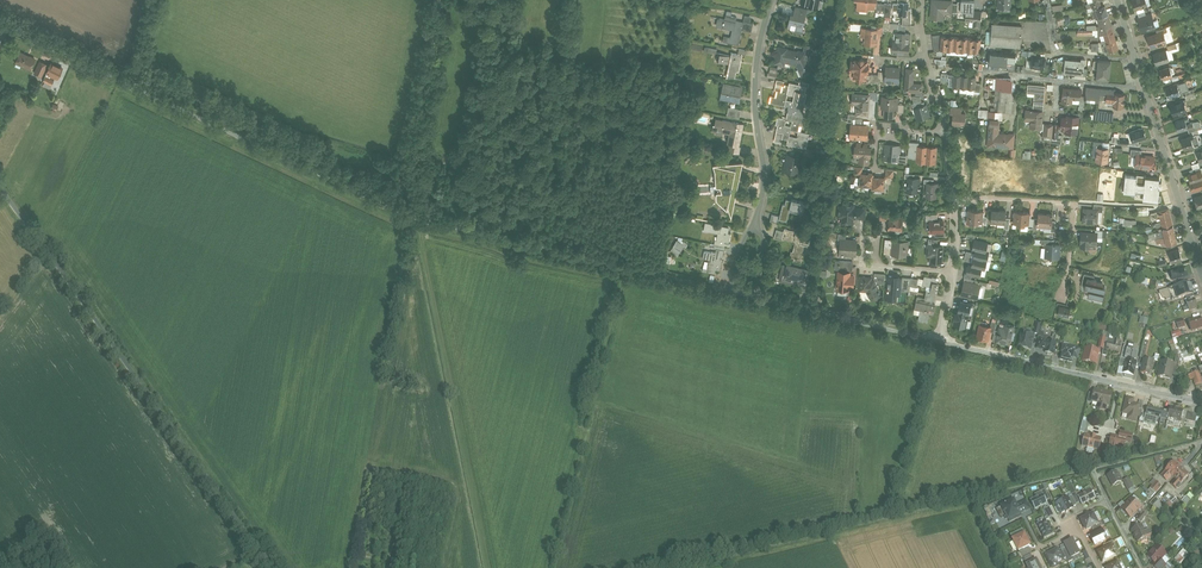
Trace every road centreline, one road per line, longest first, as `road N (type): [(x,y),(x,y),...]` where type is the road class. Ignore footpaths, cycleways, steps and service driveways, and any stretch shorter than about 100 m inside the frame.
road 1 (unclassified): [(0,24),(401,213),(729,291)]
road 2 (unclassified): [(268,567),(0,184)]
road 3 (unclassified): [(939,340),(1201,404)]
road 4 (residential): [(1201,275),(1134,60)]
road 5 (residential): [(773,0),(758,67),(765,191),(757,219)]
road 6 (unclassified): [(755,297),(939,340)]
road 7 (residential): [(1047,0),(1059,52),(1134,60)]

